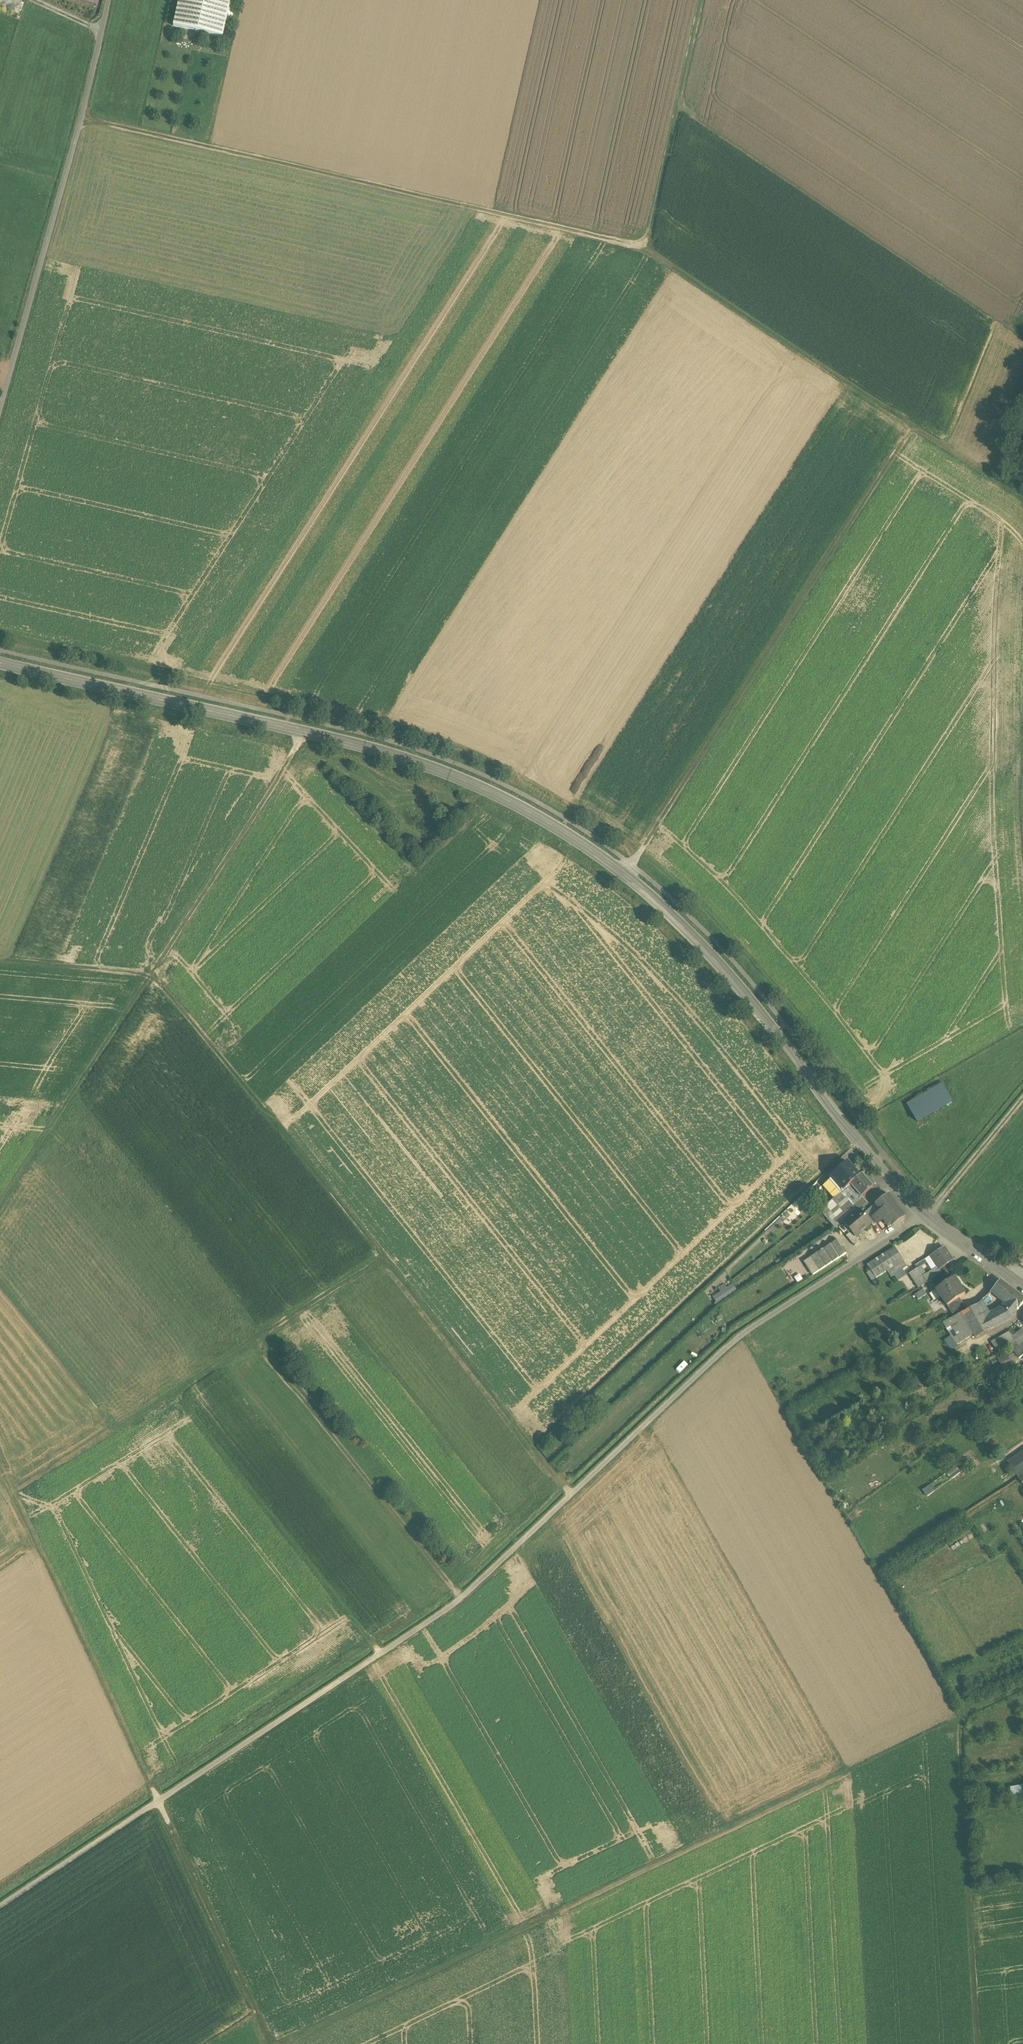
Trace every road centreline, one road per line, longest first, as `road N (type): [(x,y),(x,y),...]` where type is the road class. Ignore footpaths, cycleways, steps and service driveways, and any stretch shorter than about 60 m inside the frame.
road 1 (tertiary): [(0,664),(382,753),(472,783),(550,823),(620,869),(707,947),(915,1205),(1012,1276)]
road 2 (track): [(83,119),(654,253),(1022,495)]
road 3 (track): [(0,1214),(154,970),(570,1496)]
road 4 (track): [(737,1338),(457,1605),(0,1906)]
road 5 (track): [(282,2043),(1022,1686)]
road 6 (track): [(0,1455),(272,2043)]
road 7 (track): [(624,872),(913,424)]
road 8 (track): [(18,1493),(387,1260)]
road 9 (track): [(305,733),(154,970),(0,958)]
road 10 (track): [(180,1392),(382,1653)]
road 11 (track): [(457,1605),(413,1534),(260,1341)]
road 12 (track): [(962,1715),(978,2043)]
road 13 (track): [(83,119),(0,408)]
road 14 (track): [(654,253),(709,0)]
road 15 (track): [(925,1215),(1022,1098)]

